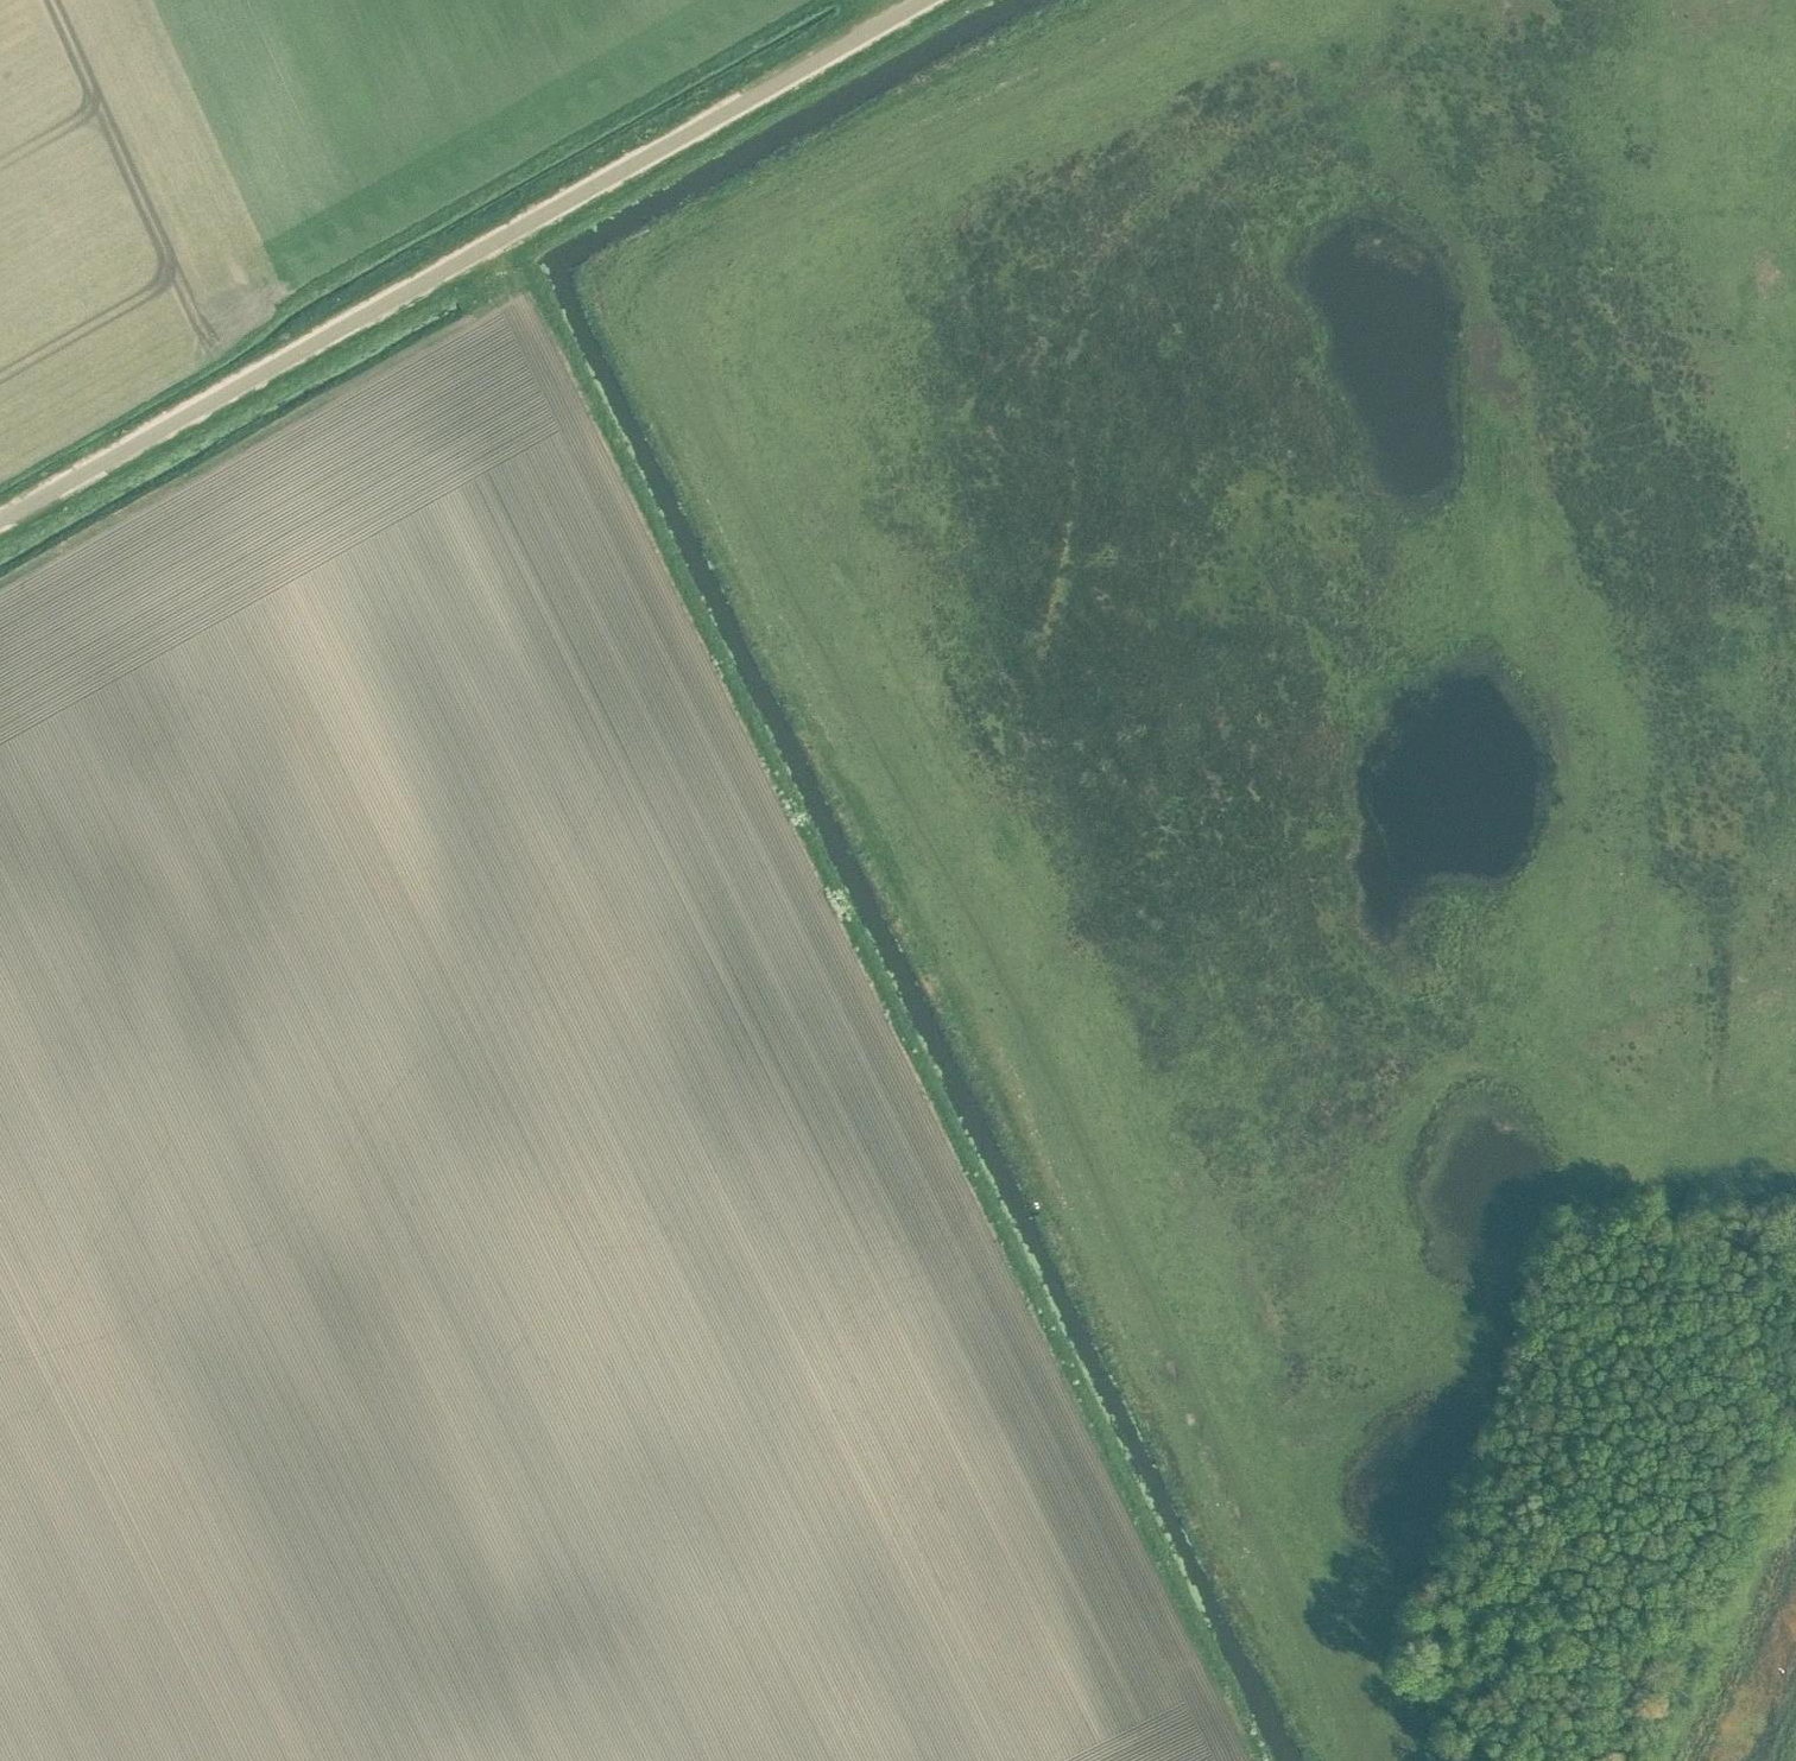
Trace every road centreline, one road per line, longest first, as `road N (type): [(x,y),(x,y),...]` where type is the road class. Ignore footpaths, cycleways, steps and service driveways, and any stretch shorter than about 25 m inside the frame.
road 1 (unclassified): [(0,522),(923,0)]

